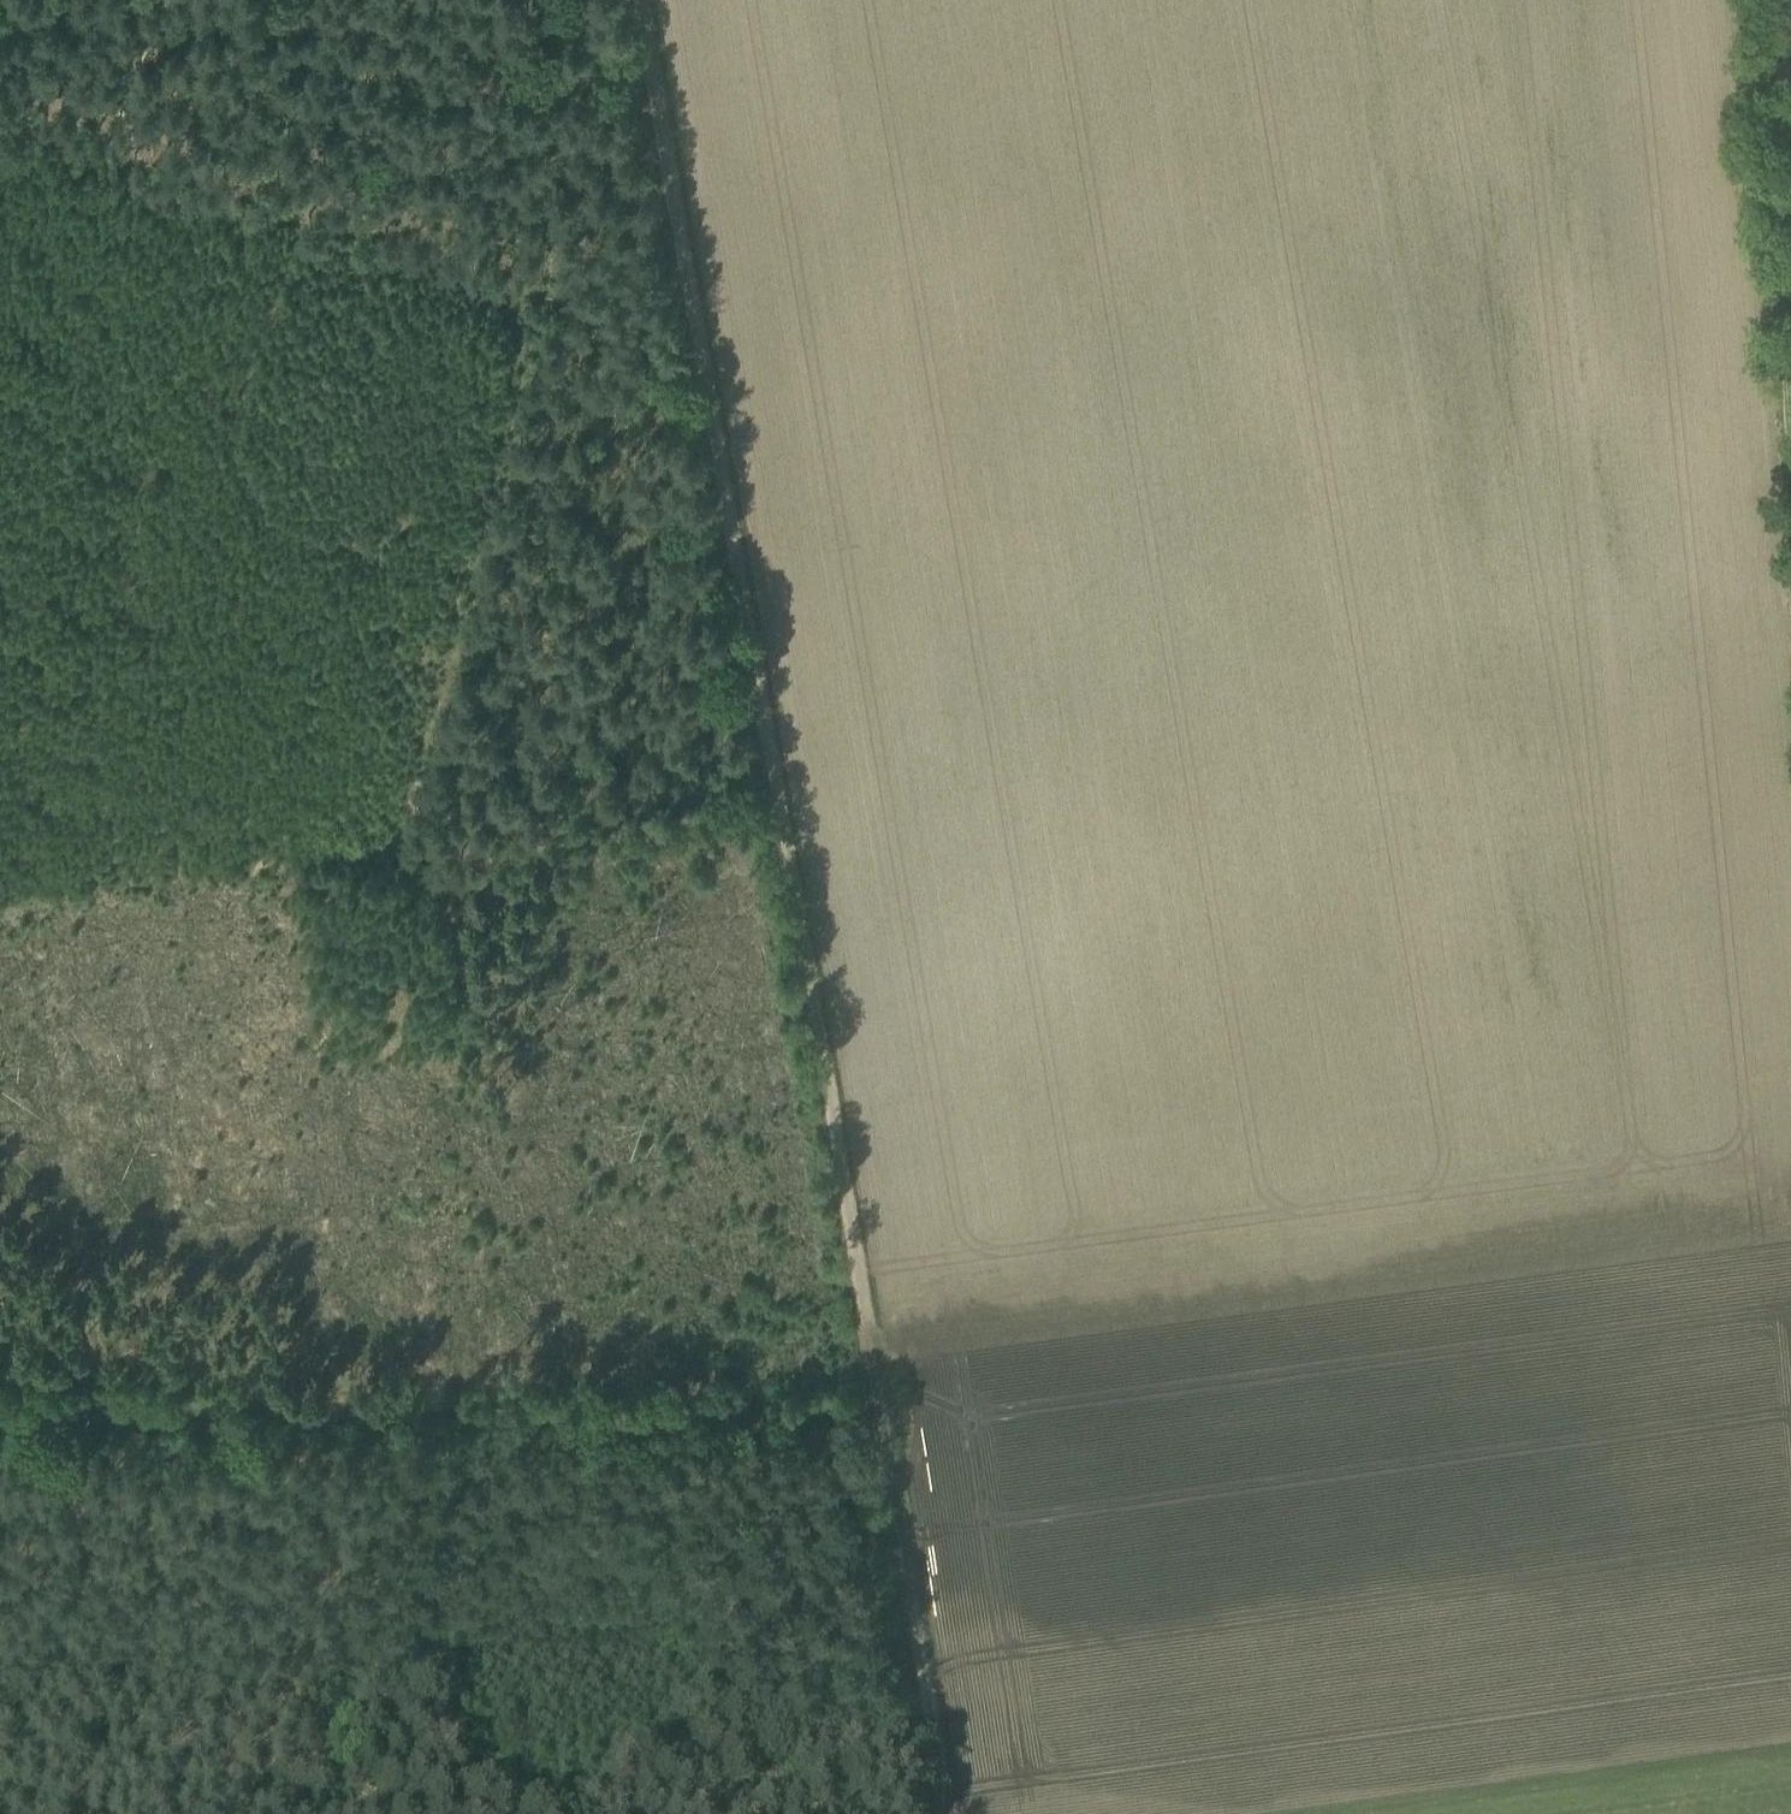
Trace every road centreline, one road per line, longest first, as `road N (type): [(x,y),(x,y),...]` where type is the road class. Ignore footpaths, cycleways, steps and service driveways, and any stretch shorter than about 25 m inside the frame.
road 1 (track): [(948,1813),(869,1412),(857,1252),(645,0)]
road 2 (track): [(869,1412),(0,1417)]
road 3 (track): [(1749,0),(1790,423)]

